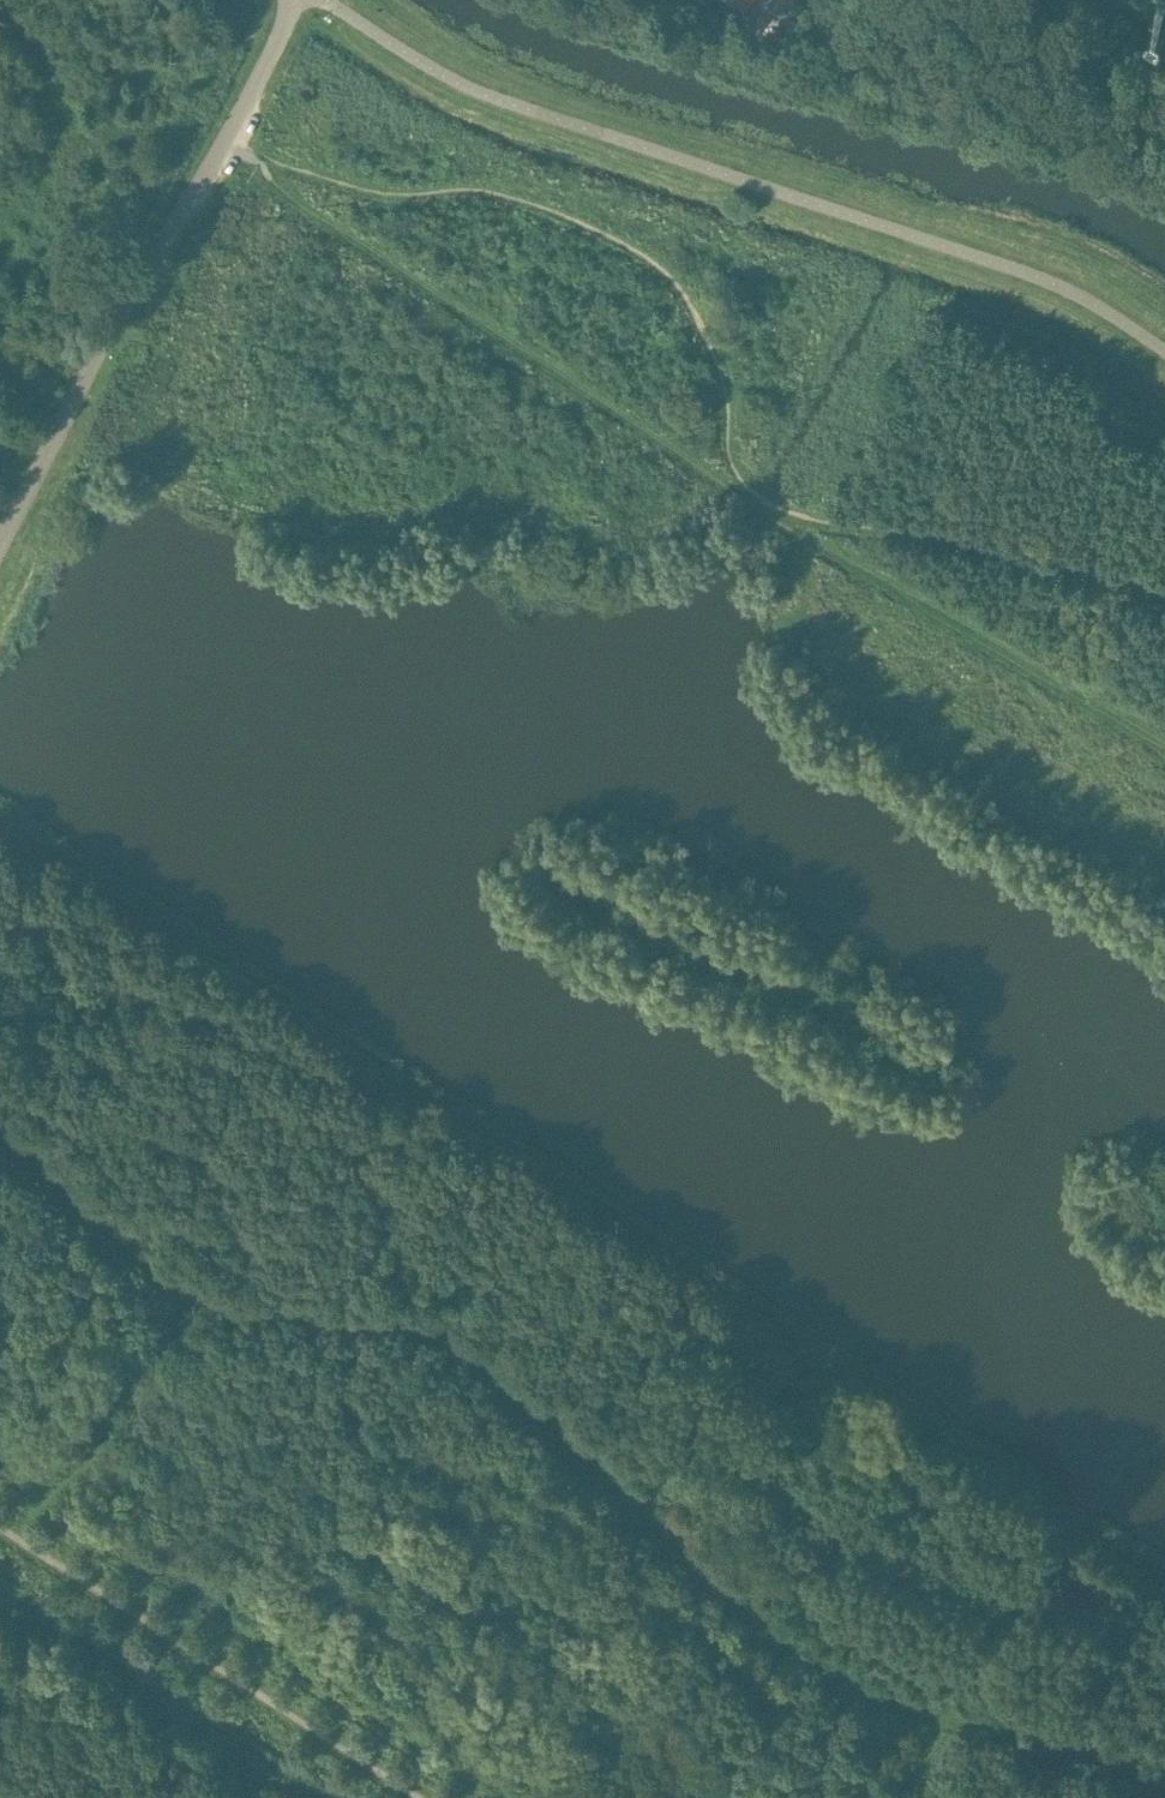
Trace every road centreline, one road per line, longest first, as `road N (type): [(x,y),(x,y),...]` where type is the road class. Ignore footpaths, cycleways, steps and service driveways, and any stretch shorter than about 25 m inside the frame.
road 1 (unclassified): [(0,545),(267,64),(287,0)]

